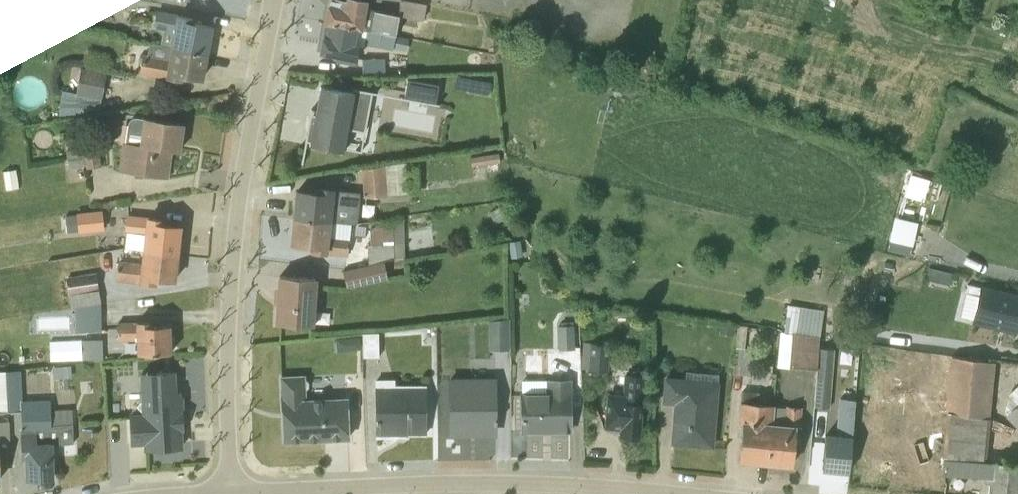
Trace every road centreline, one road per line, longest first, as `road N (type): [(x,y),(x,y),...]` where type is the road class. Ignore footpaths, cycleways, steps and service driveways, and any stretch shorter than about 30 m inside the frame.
road 1 (residential): [(231,491),(227,289),(271,0)]
road 2 (residential): [(644,493),(528,483),(231,491)]

